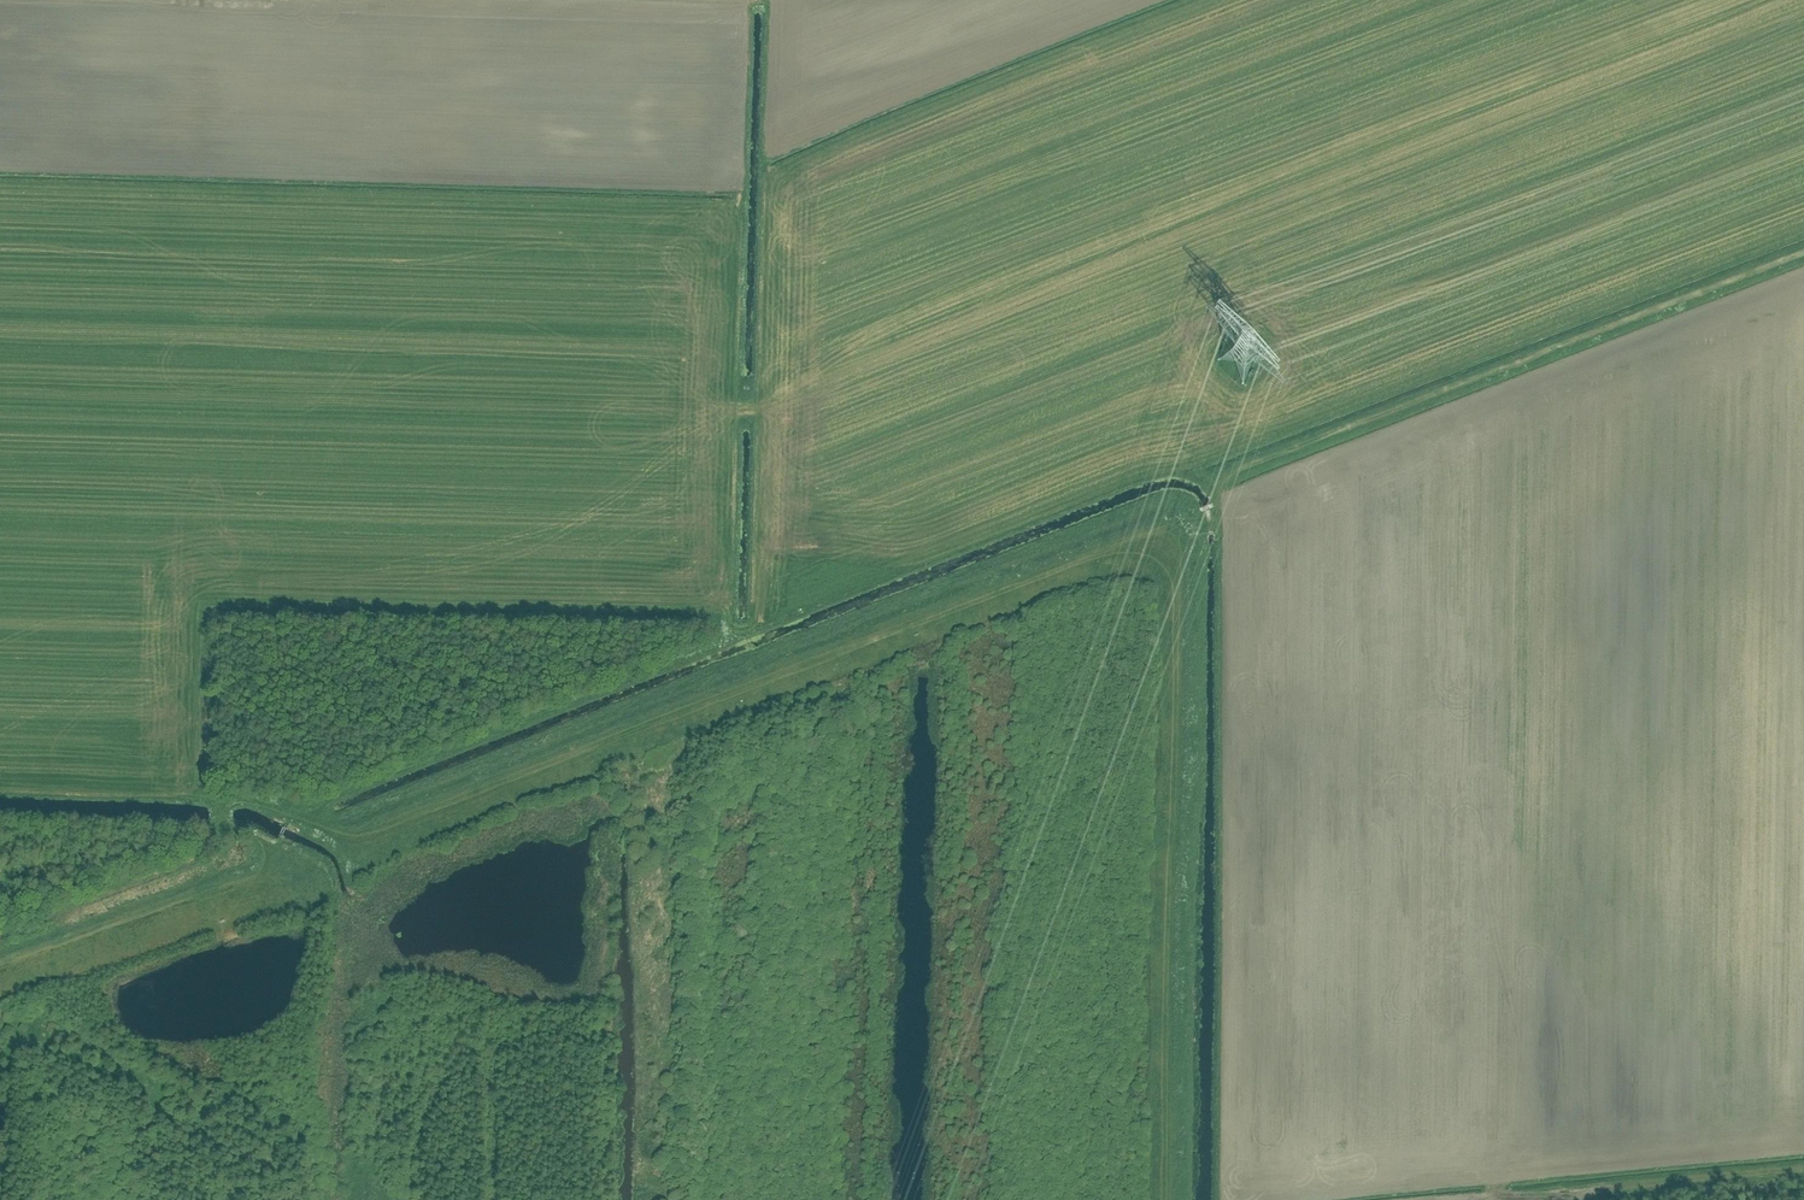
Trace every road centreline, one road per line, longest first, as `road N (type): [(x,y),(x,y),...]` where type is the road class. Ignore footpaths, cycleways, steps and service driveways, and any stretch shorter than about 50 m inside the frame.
road 1 (track): [(0,967),(252,873),(267,853),(228,818),(238,803),(254,801),(356,837),(1156,531),(1191,531)]
road 2 (track): [(1191,531),(1217,509),(1214,483),(1254,464),(1803,254)]

